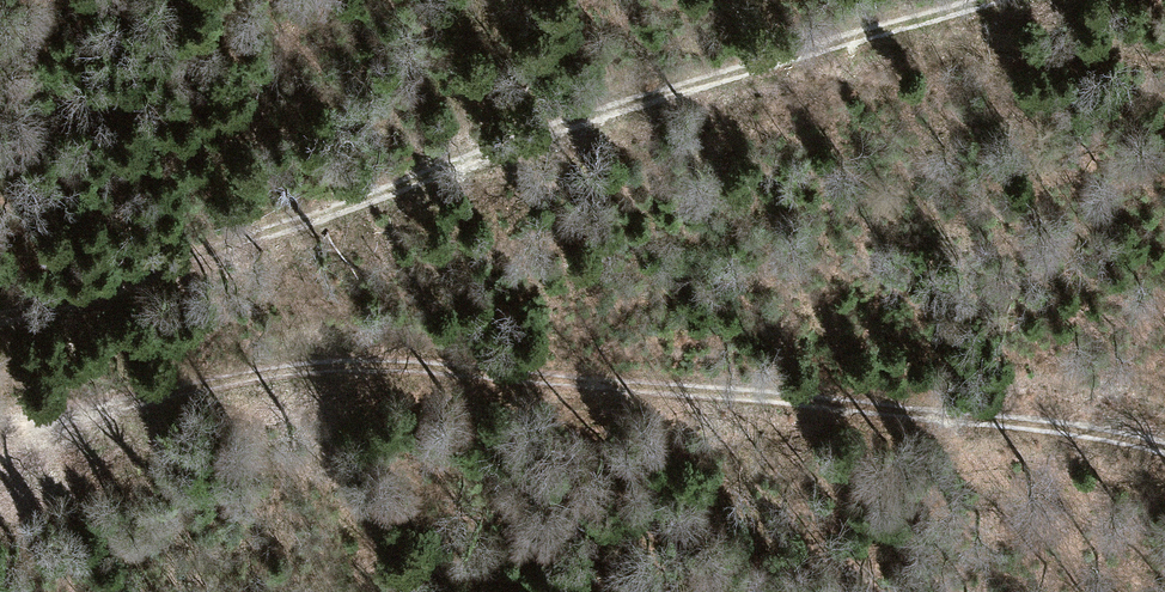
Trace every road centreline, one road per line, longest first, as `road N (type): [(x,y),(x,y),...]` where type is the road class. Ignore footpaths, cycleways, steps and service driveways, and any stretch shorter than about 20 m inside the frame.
road 1 (track): [(1164,448),(808,393),(326,365),(204,385),(0,435)]
road 2 (track): [(0,318),(98,293),(363,190),(874,33)]
road 3 (track): [(1164,63),(874,33)]

